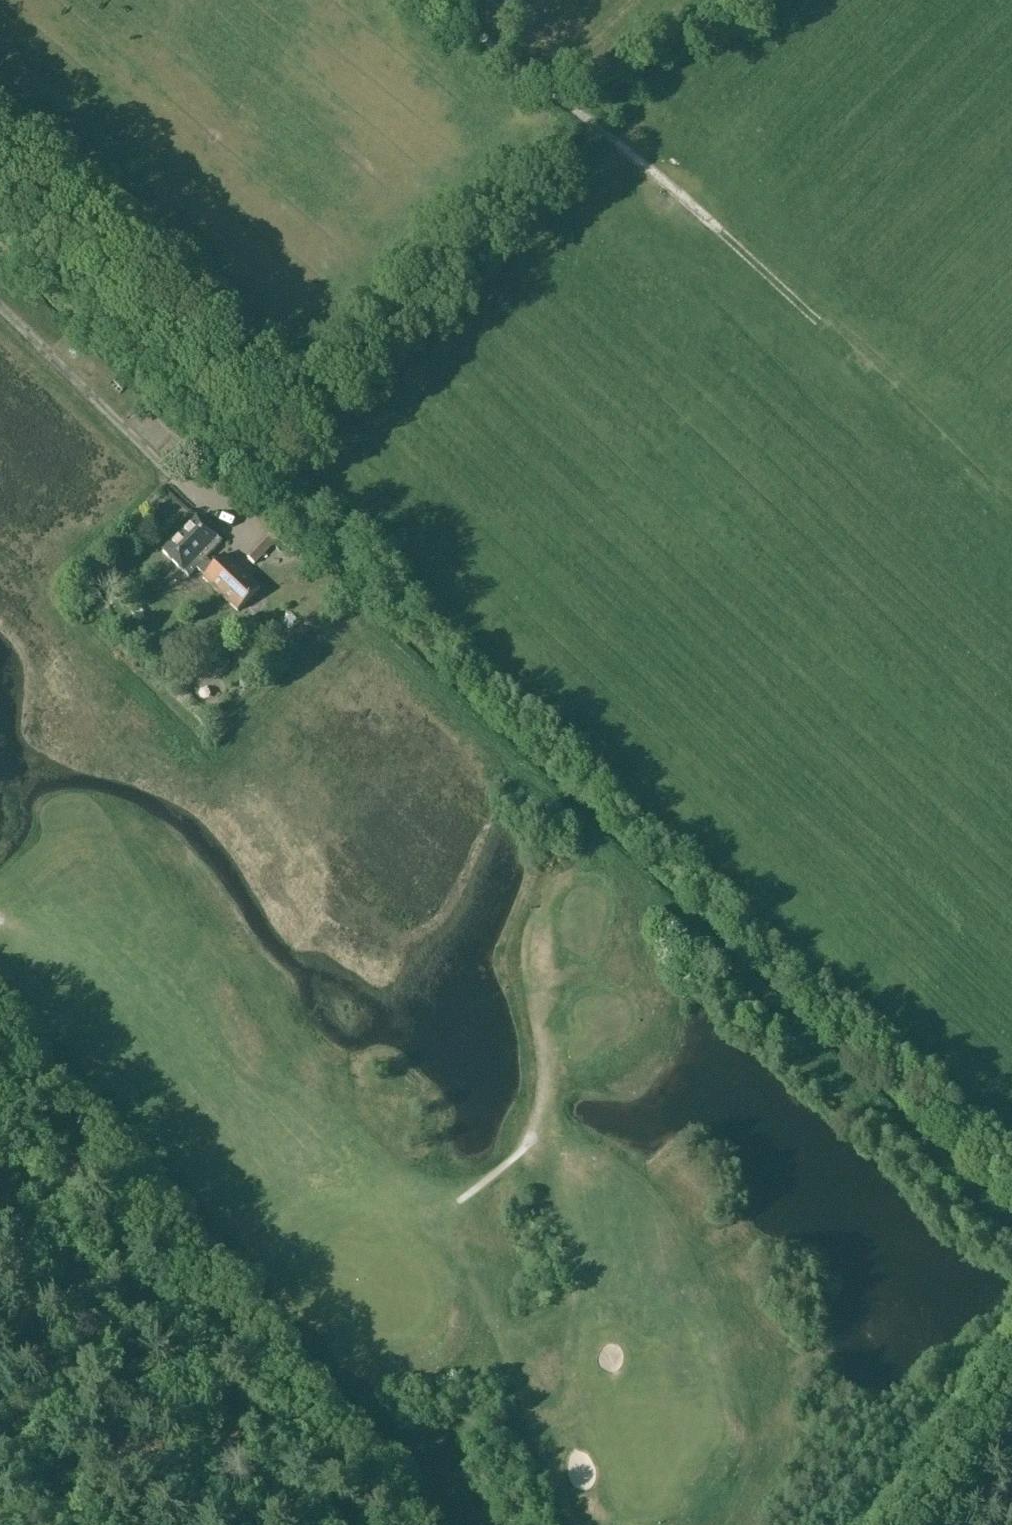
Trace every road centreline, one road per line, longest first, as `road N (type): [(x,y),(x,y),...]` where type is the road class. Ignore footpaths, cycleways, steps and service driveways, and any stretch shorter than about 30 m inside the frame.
road 1 (track): [(0,168),(280,427),(719,0)]
road 2 (track): [(818,322),(676,192),(433,0)]
road 3 (track): [(818,322),(1011,497)]

